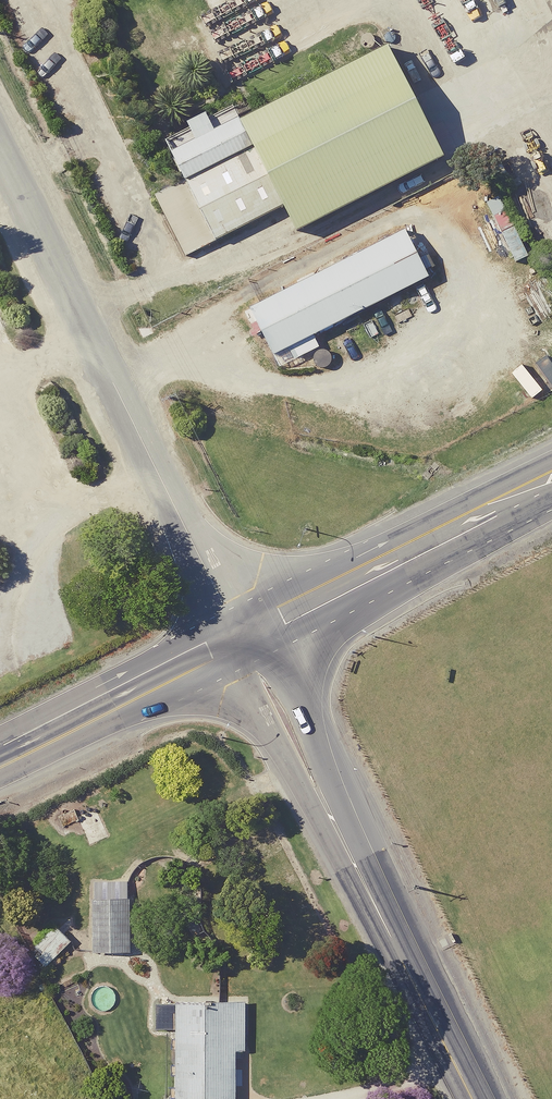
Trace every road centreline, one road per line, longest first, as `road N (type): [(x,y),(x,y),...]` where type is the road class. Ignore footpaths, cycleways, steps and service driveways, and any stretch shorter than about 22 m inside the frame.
road 1 (unclassified): [(0,146),(240,636)]
road 2 (trunk): [(473,1098),(240,636)]
road 3 (primary): [(240,636),(280,606),(551,472)]
road 4 (trunk): [(0,767),(214,658),(240,636)]

